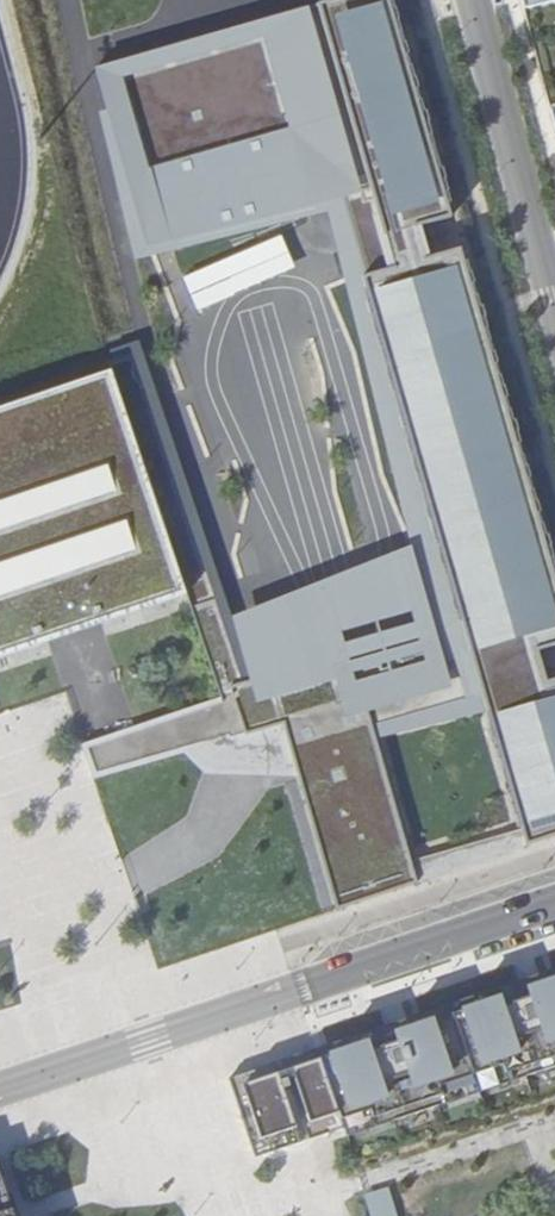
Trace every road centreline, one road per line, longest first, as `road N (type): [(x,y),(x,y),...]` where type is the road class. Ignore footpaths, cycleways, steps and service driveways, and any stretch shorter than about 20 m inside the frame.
road 1 (residential): [(554,903),(0,1088)]
road 2 (tertiary): [(554,299),(475,0)]

